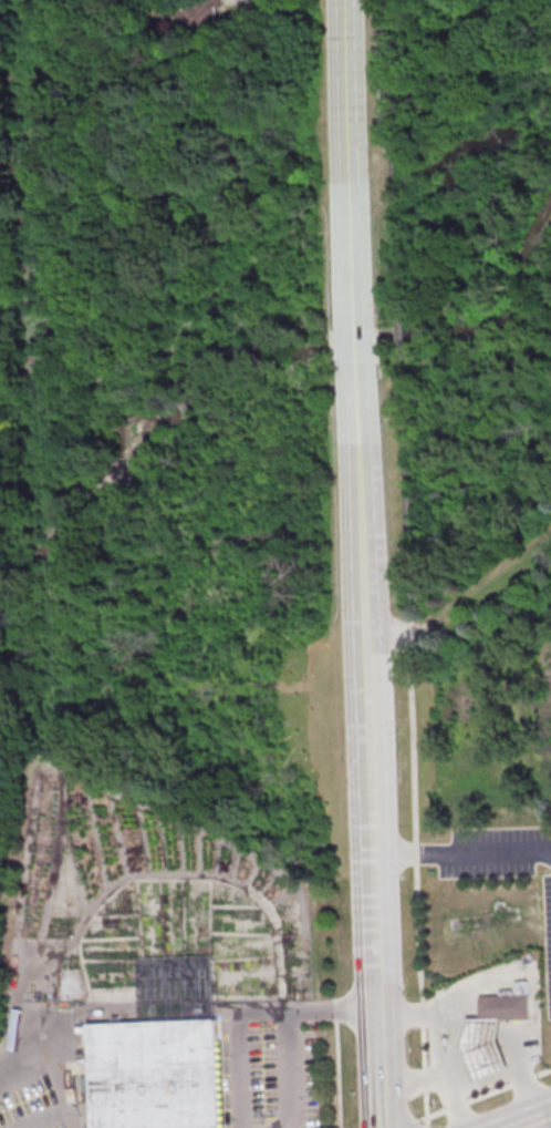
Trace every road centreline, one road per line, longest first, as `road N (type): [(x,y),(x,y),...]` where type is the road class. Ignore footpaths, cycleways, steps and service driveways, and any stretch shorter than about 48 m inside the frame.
road 1 (secondary): [(354,329),(341,0)]
road 2 (secondary): [(374,939),(364,638)]
road 3 (secondary): [(361,524),(355,368)]

